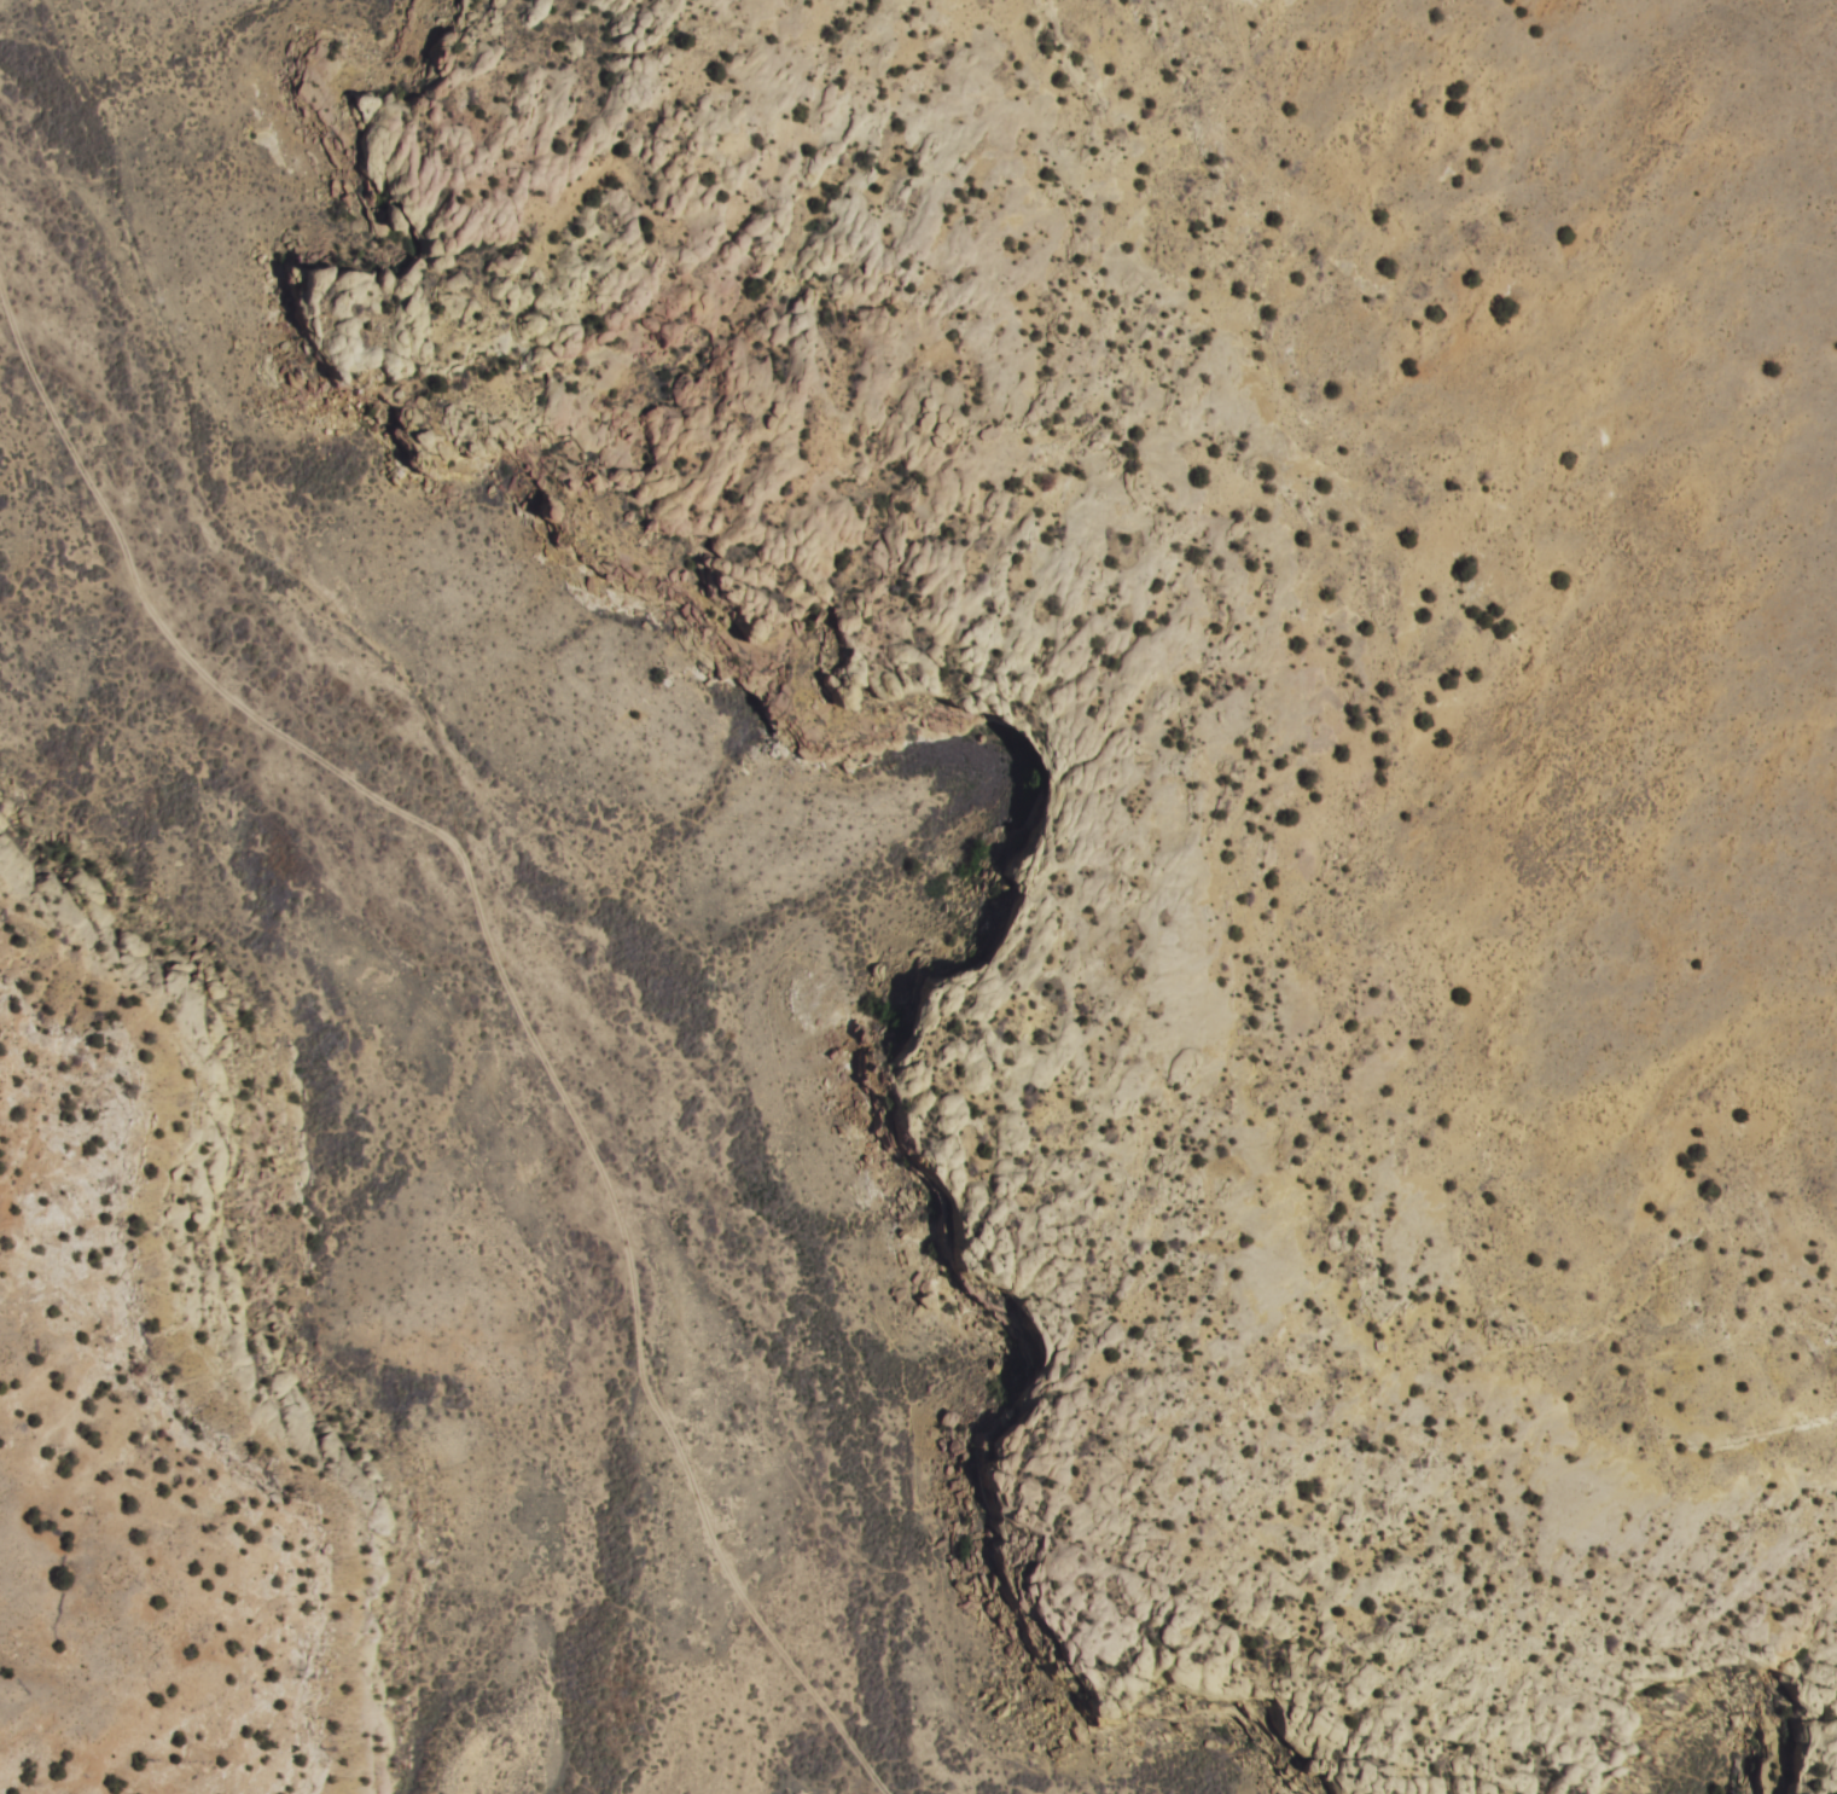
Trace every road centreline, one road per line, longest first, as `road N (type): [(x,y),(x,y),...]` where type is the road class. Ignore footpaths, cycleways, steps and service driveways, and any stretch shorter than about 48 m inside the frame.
road 1 (track): [(103,0),(123,37),(219,387),(287,526),(604,831),(768,1072),(926,1395),(914,1688),(961,1793)]

